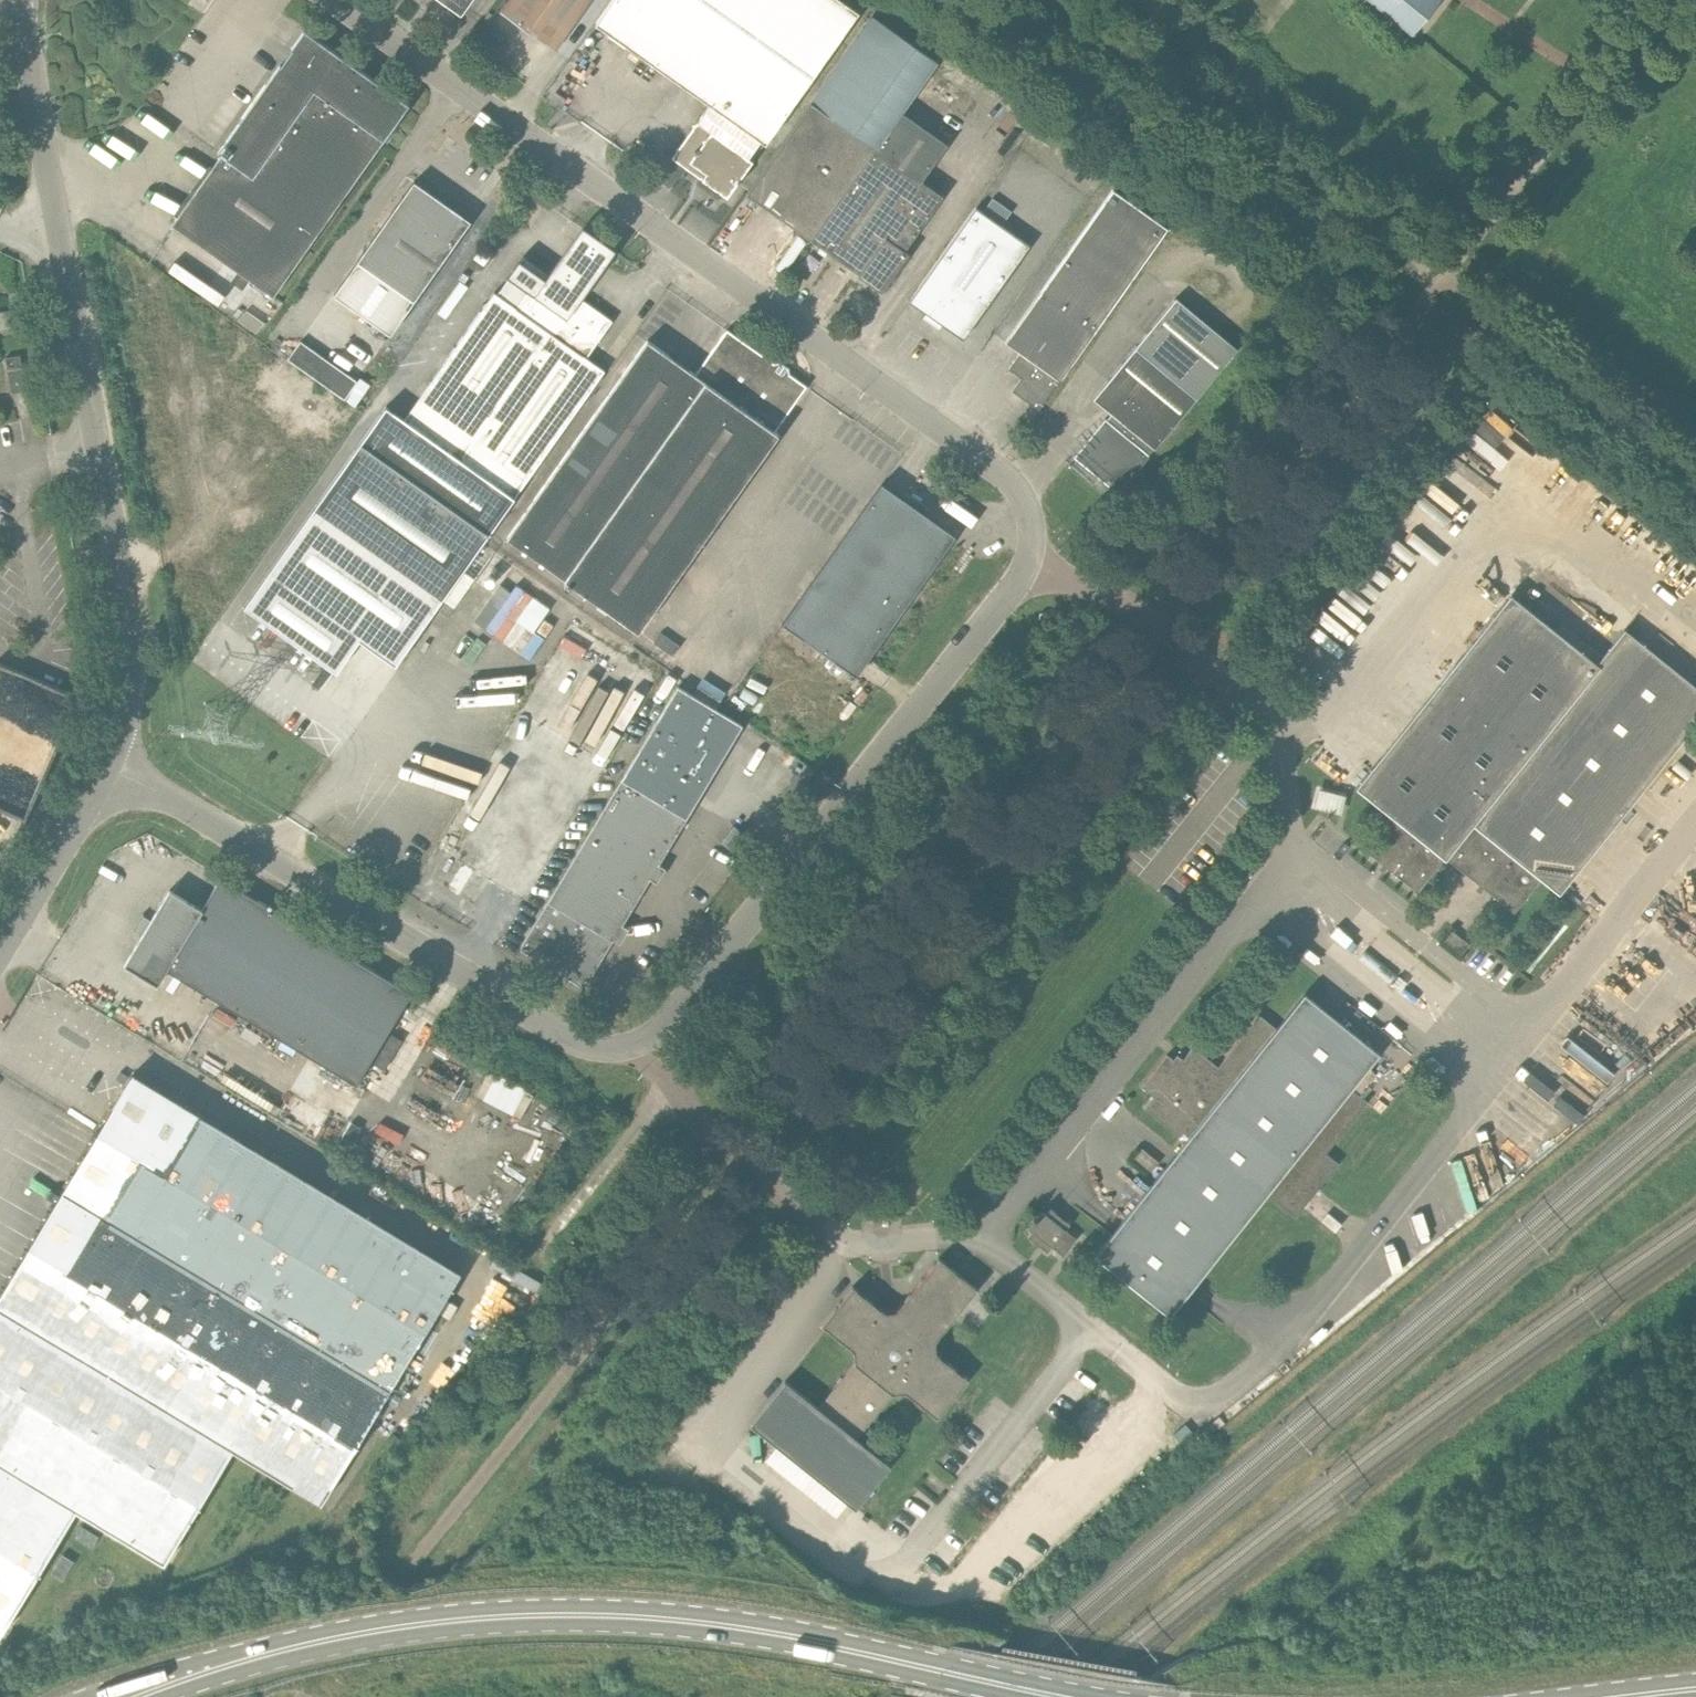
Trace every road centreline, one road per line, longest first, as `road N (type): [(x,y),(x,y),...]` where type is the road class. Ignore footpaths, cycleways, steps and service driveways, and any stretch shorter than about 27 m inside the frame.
road 1 (residential): [(108,771),(562,1035),(592,1047),(644,1044),(1027,564),(1033,517),(1019,487),(338,0)]
road 2 (tertiary): [(139,1696),(370,1632),(582,1615),(769,1633),(1072,1696)]
road 3 (residential): [(108,771),(126,692),(129,614),(18,0)]
road 4 (track): [(1445,278),(1662,0)]
road 5 (residential): [(0,957),(108,771)]

